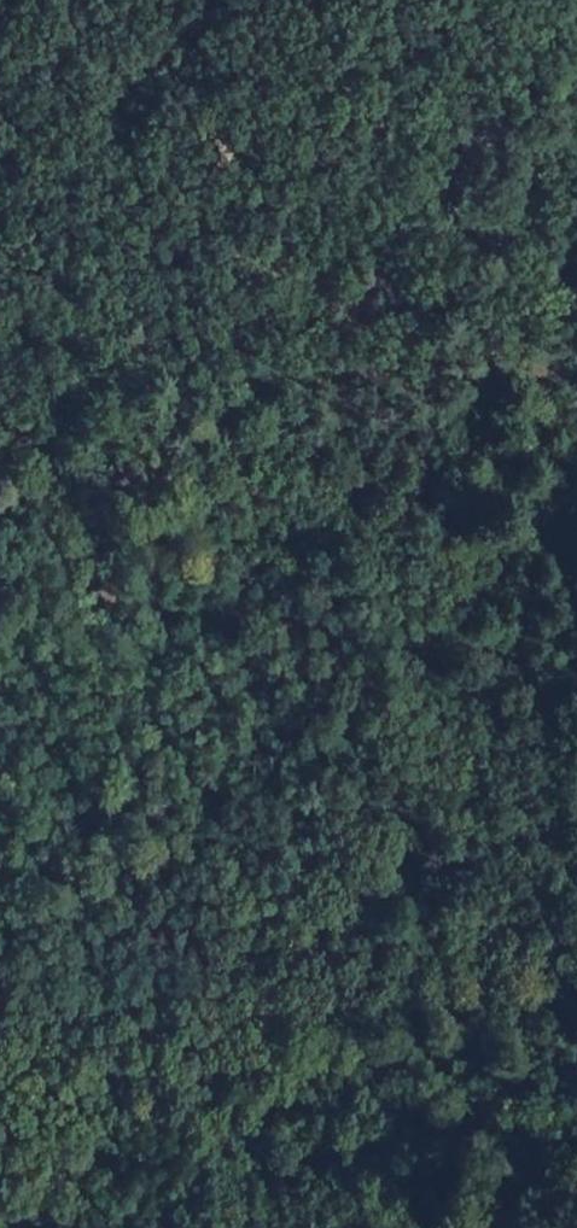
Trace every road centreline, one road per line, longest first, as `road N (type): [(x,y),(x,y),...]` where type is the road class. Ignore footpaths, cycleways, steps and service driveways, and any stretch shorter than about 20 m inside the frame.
road 1 (track): [(0,568),(77,590),(539,659),(576,673)]

